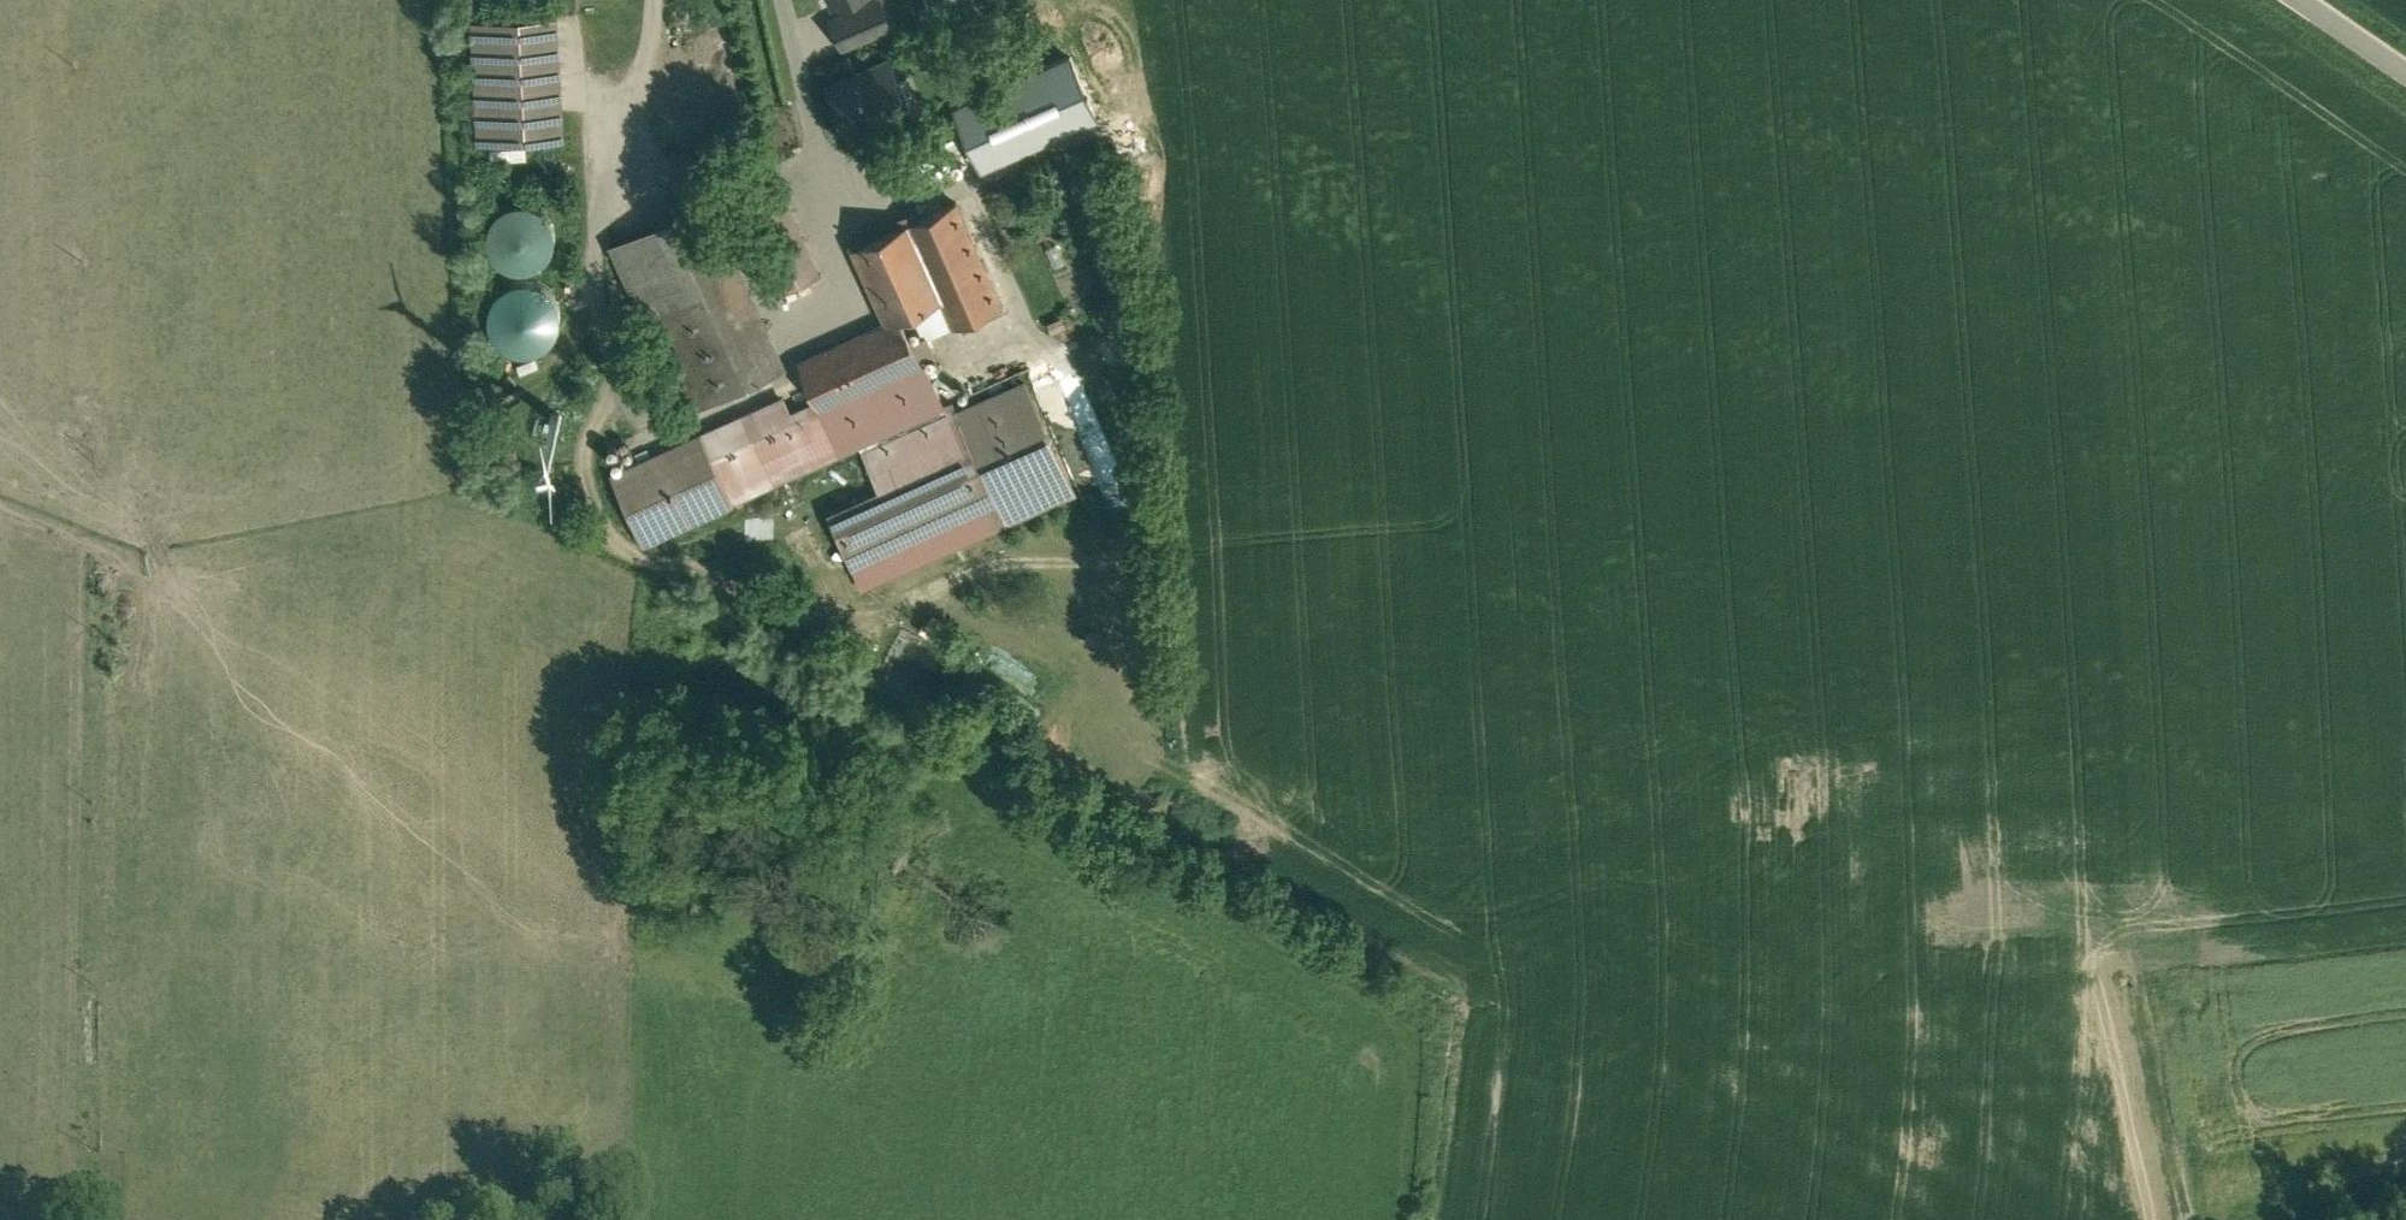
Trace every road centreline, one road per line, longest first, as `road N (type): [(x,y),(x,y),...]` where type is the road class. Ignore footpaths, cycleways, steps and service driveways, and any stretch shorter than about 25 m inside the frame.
road 1 (unclassified): [(2299,0),(2405,73)]

